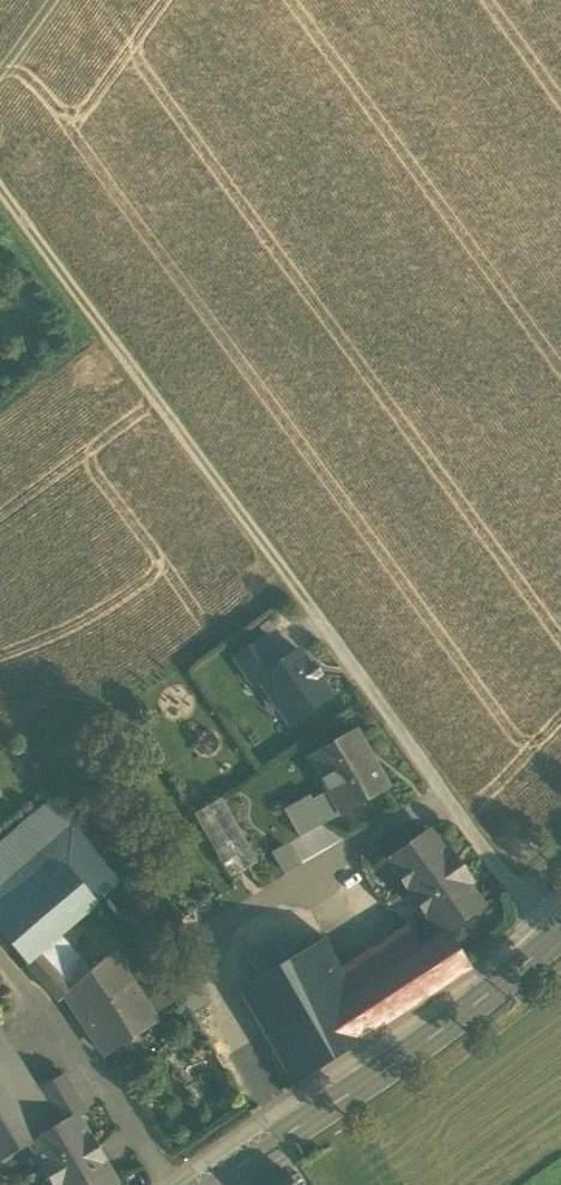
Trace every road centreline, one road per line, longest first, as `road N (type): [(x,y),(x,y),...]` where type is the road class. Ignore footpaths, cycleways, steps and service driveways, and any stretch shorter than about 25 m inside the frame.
road 1 (track): [(296,591),(0,193)]
road 2 (secondary): [(211,1184),(451,1024),(560,934)]

